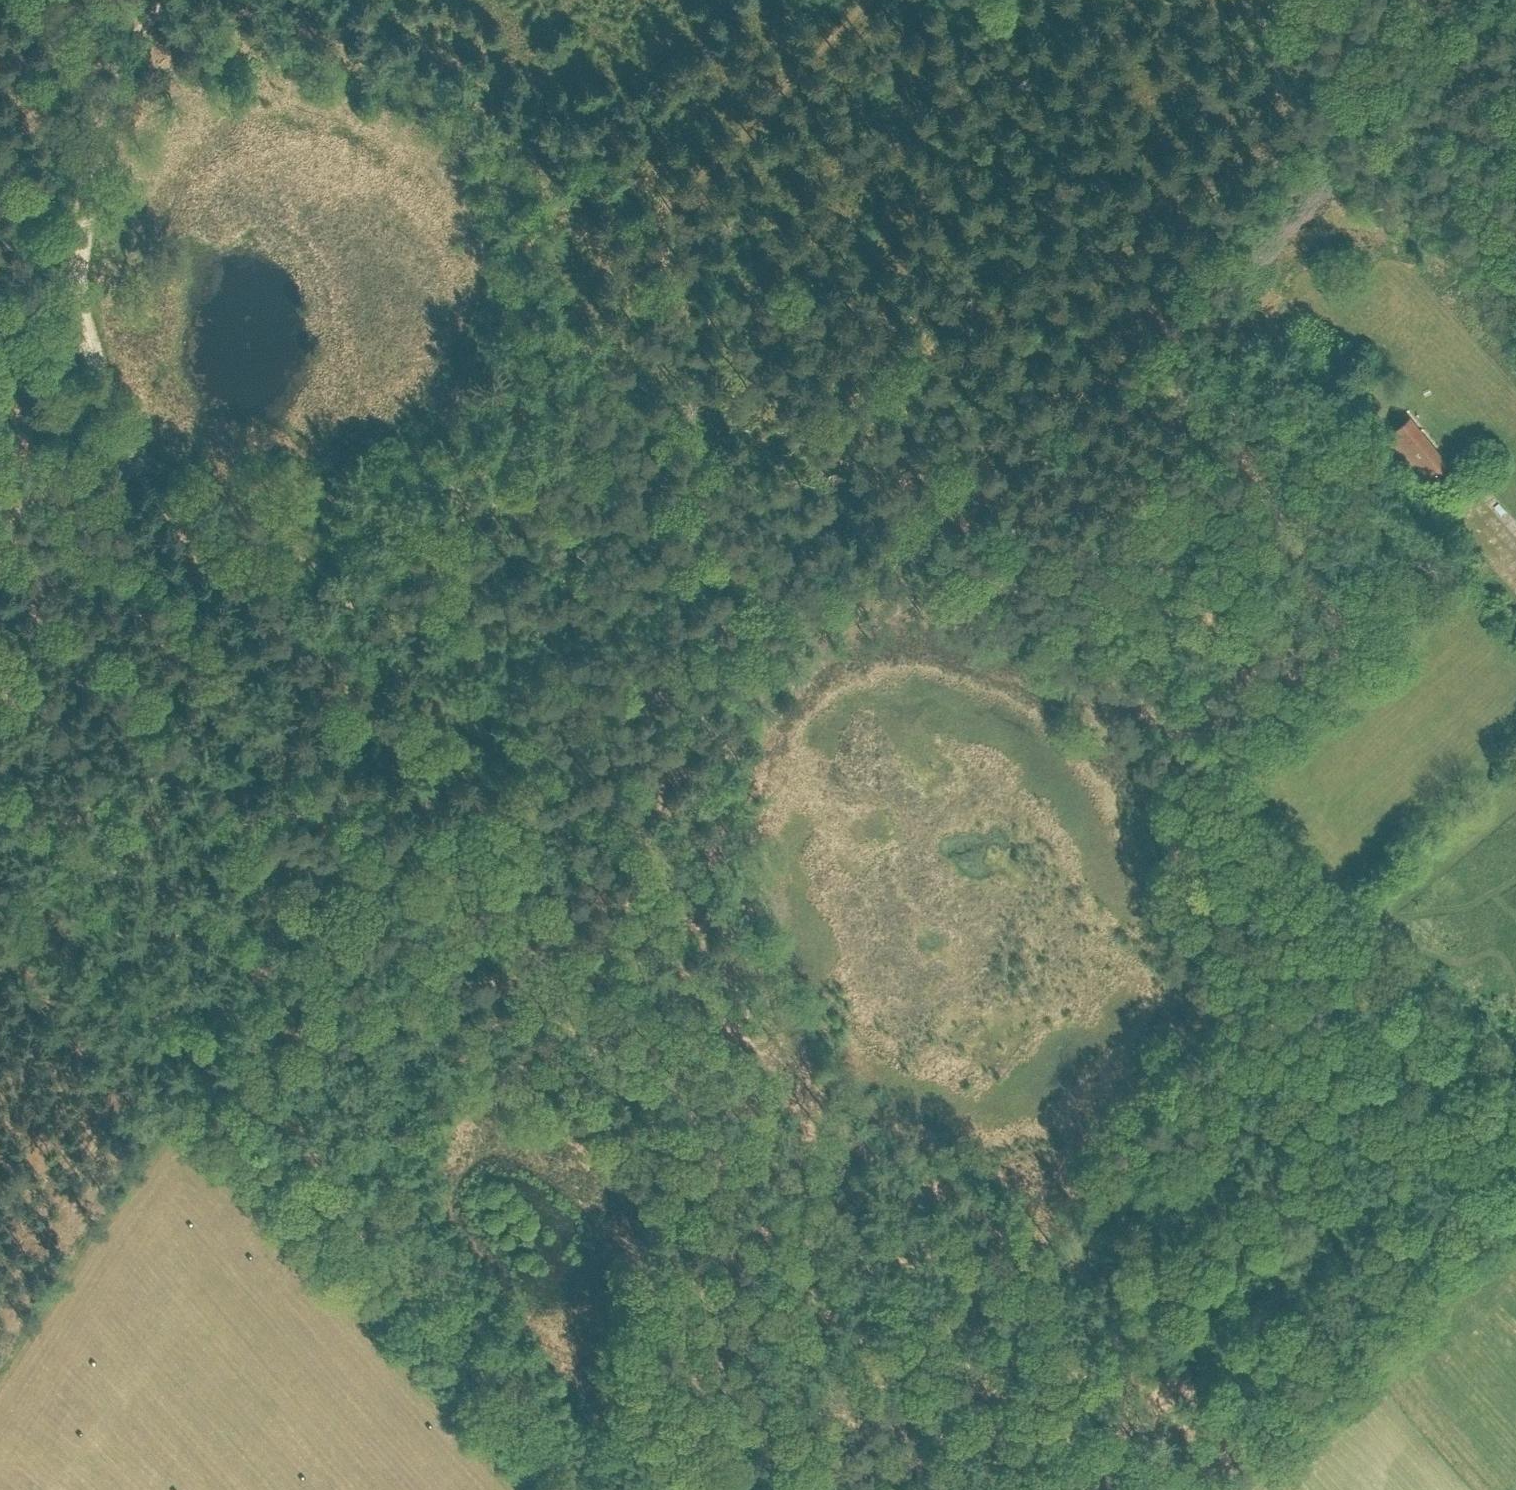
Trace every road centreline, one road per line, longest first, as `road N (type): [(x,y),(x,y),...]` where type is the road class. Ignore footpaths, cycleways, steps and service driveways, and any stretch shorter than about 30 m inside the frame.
road 1 (track): [(125,460),(180,472),(208,495),(246,546),(287,630),(279,825),(255,1026),(272,1041),(291,1043),(474,992),(518,973),(560,931),(742,685),(920,555),(1026,463),(1282,167),(1465,0)]
road 2 (track): [(246,546),(433,436),(494,339),(567,298),(631,242),(747,132),(867,0)]
road 3 (track): [(0,626),(76,543),(122,475),(119,430),(81,332),(77,275),(121,69)]
road 4 (track): [(261,1034),(171,1133),(130,1193)]

